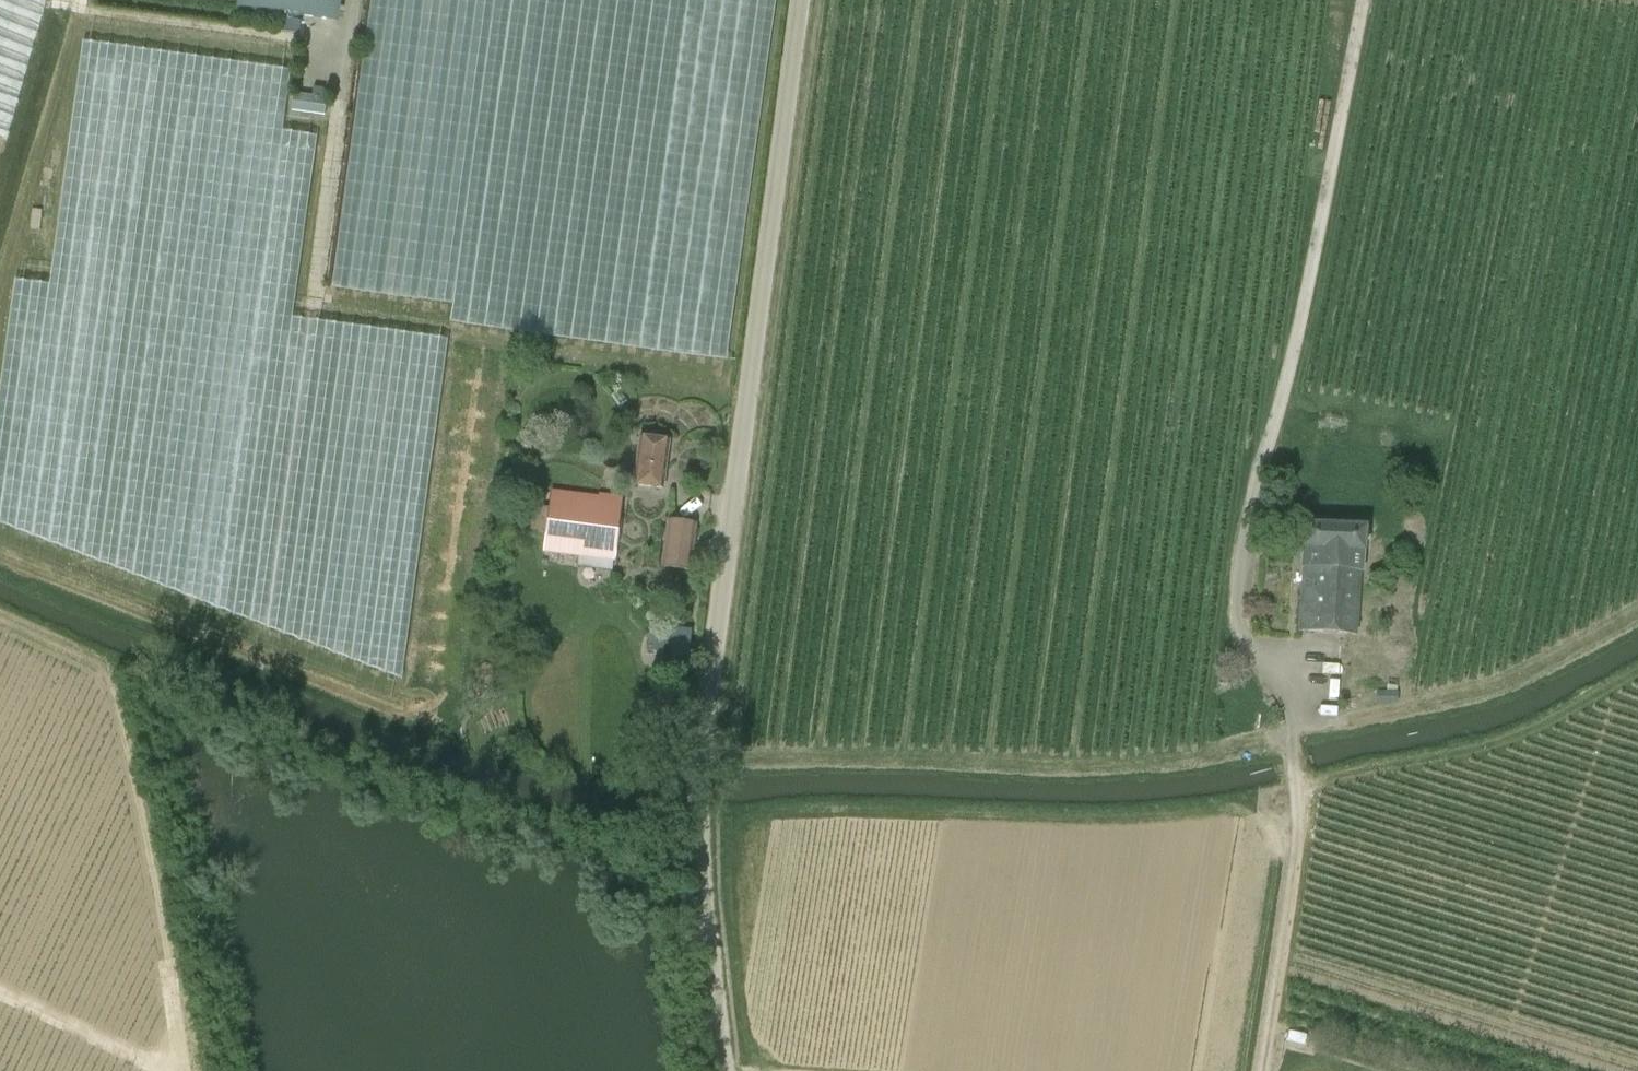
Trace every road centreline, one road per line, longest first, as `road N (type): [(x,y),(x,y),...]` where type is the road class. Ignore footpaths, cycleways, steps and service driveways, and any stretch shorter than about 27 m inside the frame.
road 1 (unclassified): [(1263,1070),(1299,829),(1290,736),(1238,611),(1246,531),(1288,373),(1364,0)]
road 2 (unclassified): [(721,1070),(697,823),(702,725),(801,0)]
road 3 (track): [(185,1070),(0,986)]

